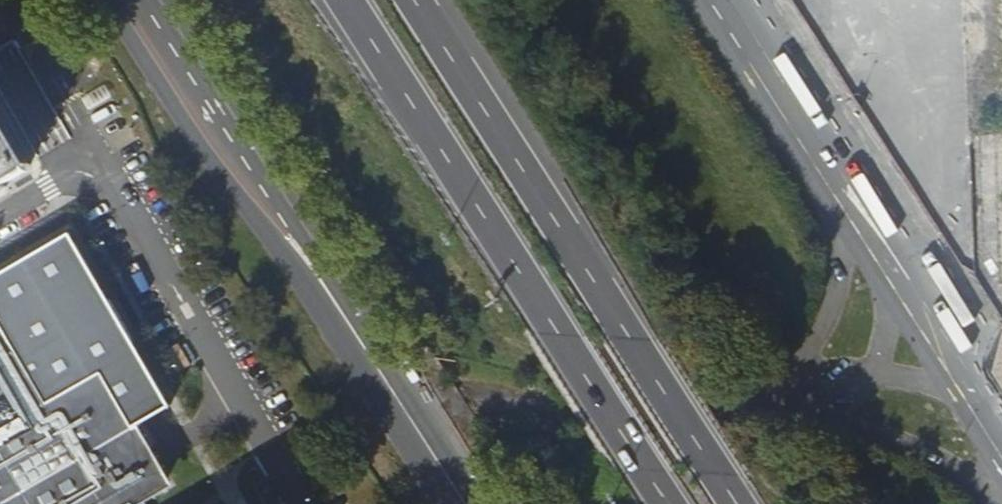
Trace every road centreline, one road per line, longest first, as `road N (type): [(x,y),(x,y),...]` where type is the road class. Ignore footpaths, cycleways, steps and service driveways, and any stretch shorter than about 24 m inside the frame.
road 1 (motorway): [(737,503),(415,0)]
road 2 (motorway): [(347,0),(666,503)]
road 3 (secondary): [(388,407),(124,0)]
road 4 (unclassified): [(388,407),(709,405)]

